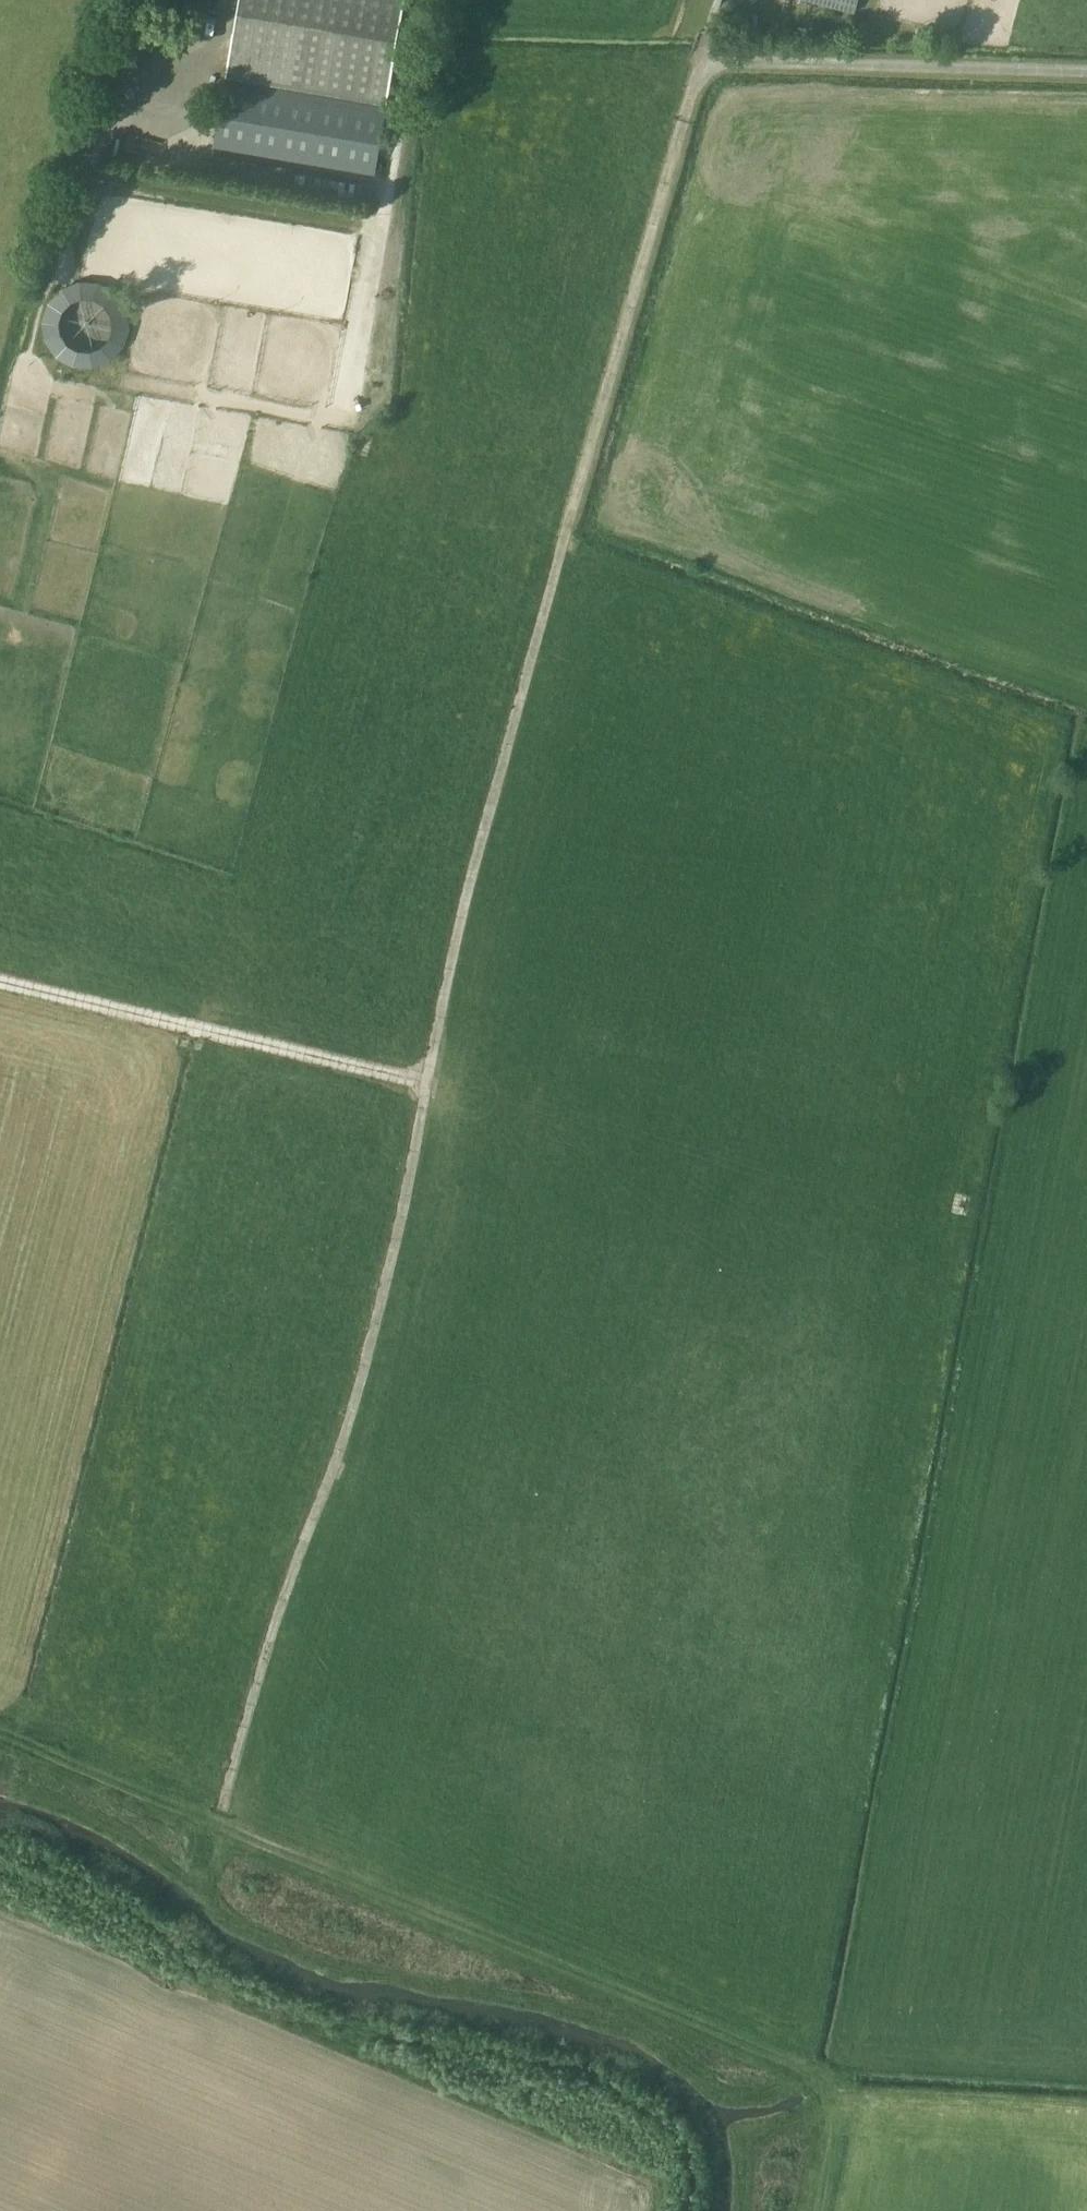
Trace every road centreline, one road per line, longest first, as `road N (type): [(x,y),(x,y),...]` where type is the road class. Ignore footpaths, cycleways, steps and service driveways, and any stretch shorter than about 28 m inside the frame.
road 1 (track): [(1086,70),(715,63),(698,73),(465,920),(356,1411),(274,1632),(221,1811)]
road 2 (track): [(429,1080),(0,981)]

